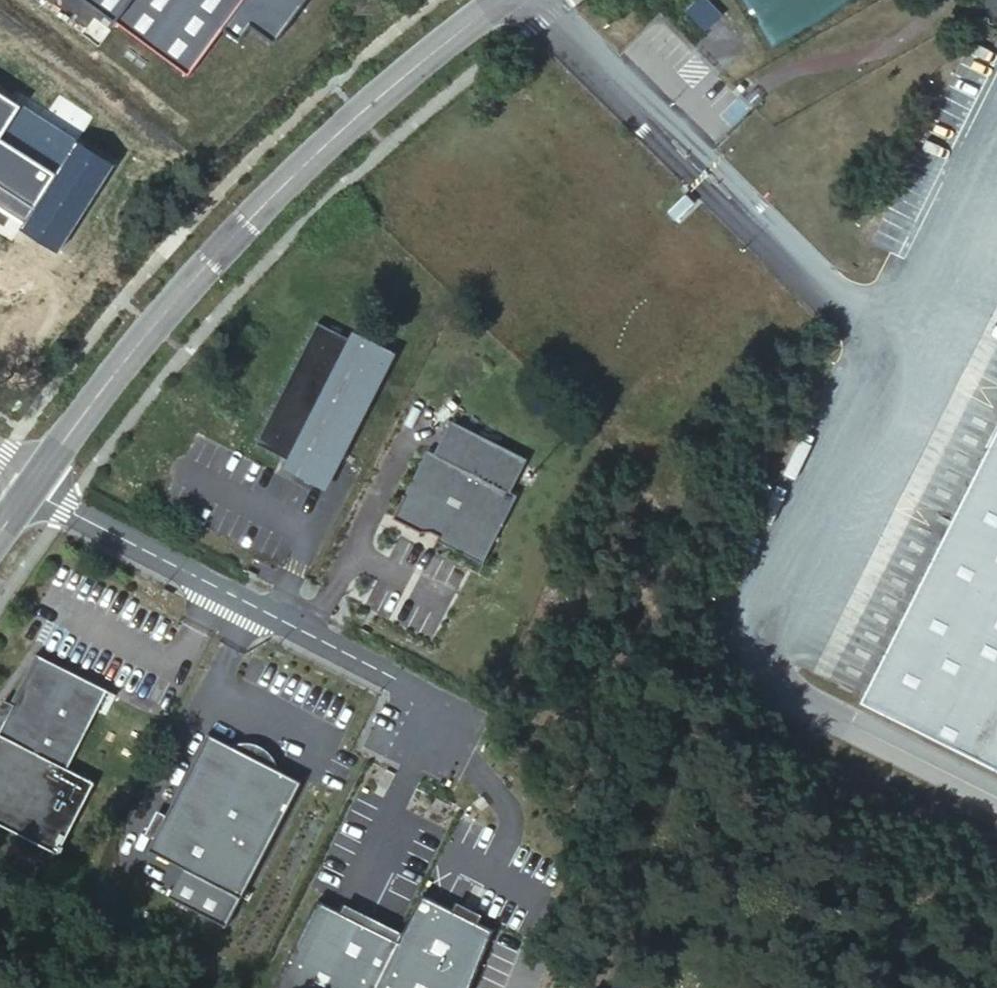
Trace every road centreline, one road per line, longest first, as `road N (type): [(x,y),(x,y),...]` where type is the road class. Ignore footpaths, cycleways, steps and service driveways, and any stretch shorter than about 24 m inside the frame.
road 1 (tertiary): [(31,486),(228,240),(352,121),(503,0)]
road 2 (residential): [(411,759),(440,699),(31,486)]

